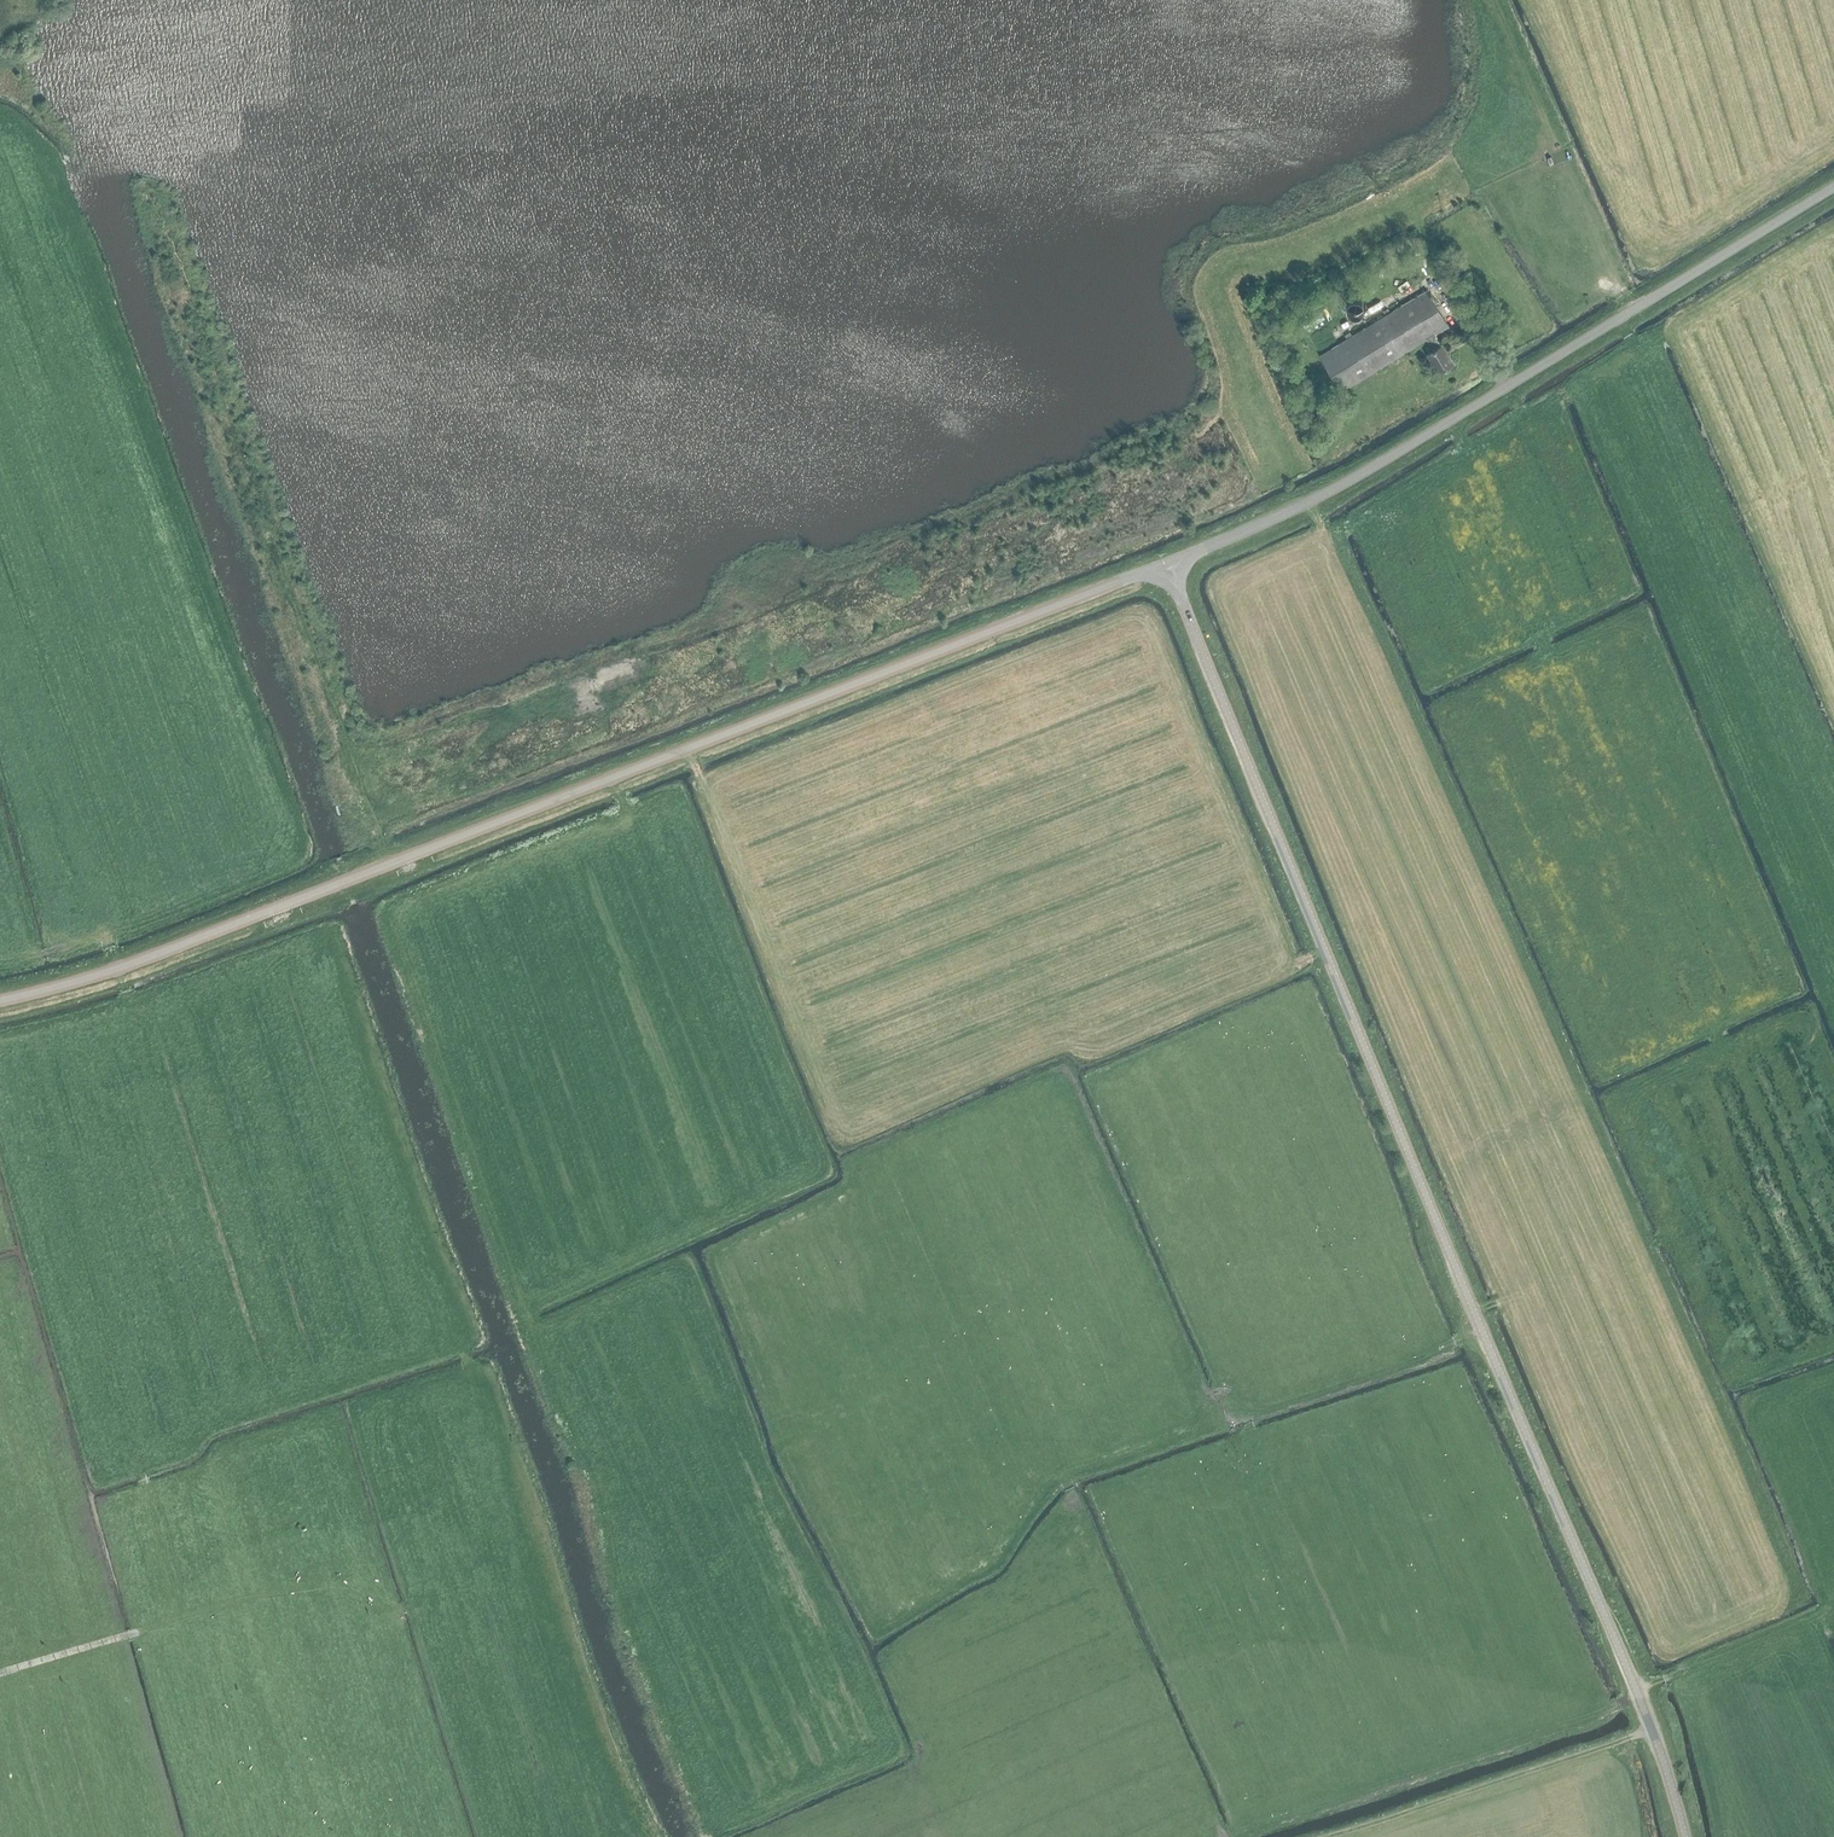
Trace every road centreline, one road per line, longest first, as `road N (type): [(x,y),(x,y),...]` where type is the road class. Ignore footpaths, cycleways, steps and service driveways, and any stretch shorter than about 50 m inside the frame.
road 1 (tertiary): [(1685,1836),(1642,1704),(1166,565)]
road 2 (tertiary): [(1166,565),(118,969),(0,1001)]
road 3 (unclassified): [(1166,565),(1323,496),(1833,189)]
road 4 (track): [(1652,1730),(1318,1836)]

